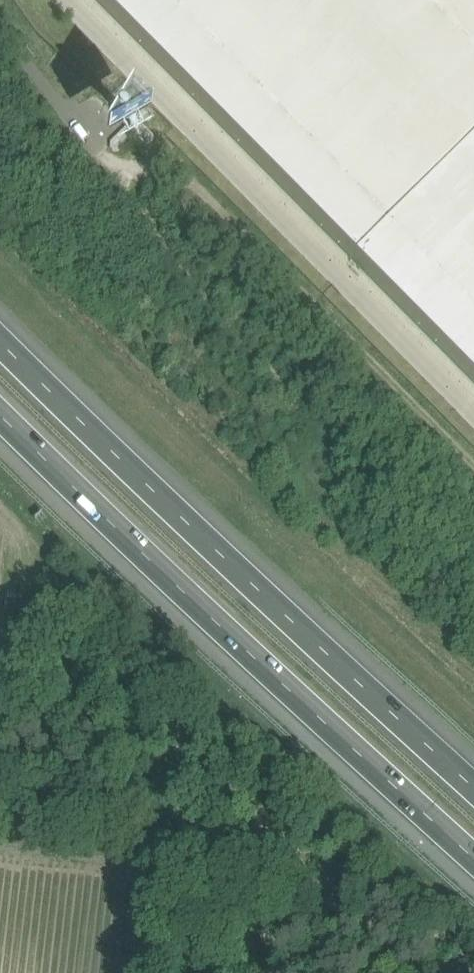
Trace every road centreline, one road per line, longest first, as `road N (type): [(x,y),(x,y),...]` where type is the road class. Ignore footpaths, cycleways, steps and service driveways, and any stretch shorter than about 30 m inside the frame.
road 1 (motorway): [(473,785),(0,340)]
road 2 (motorway): [(0,413),(473,857)]
road 3 (track): [(0,28),(126,181)]
road 4 (track): [(157,872),(141,858),(0,846)]

